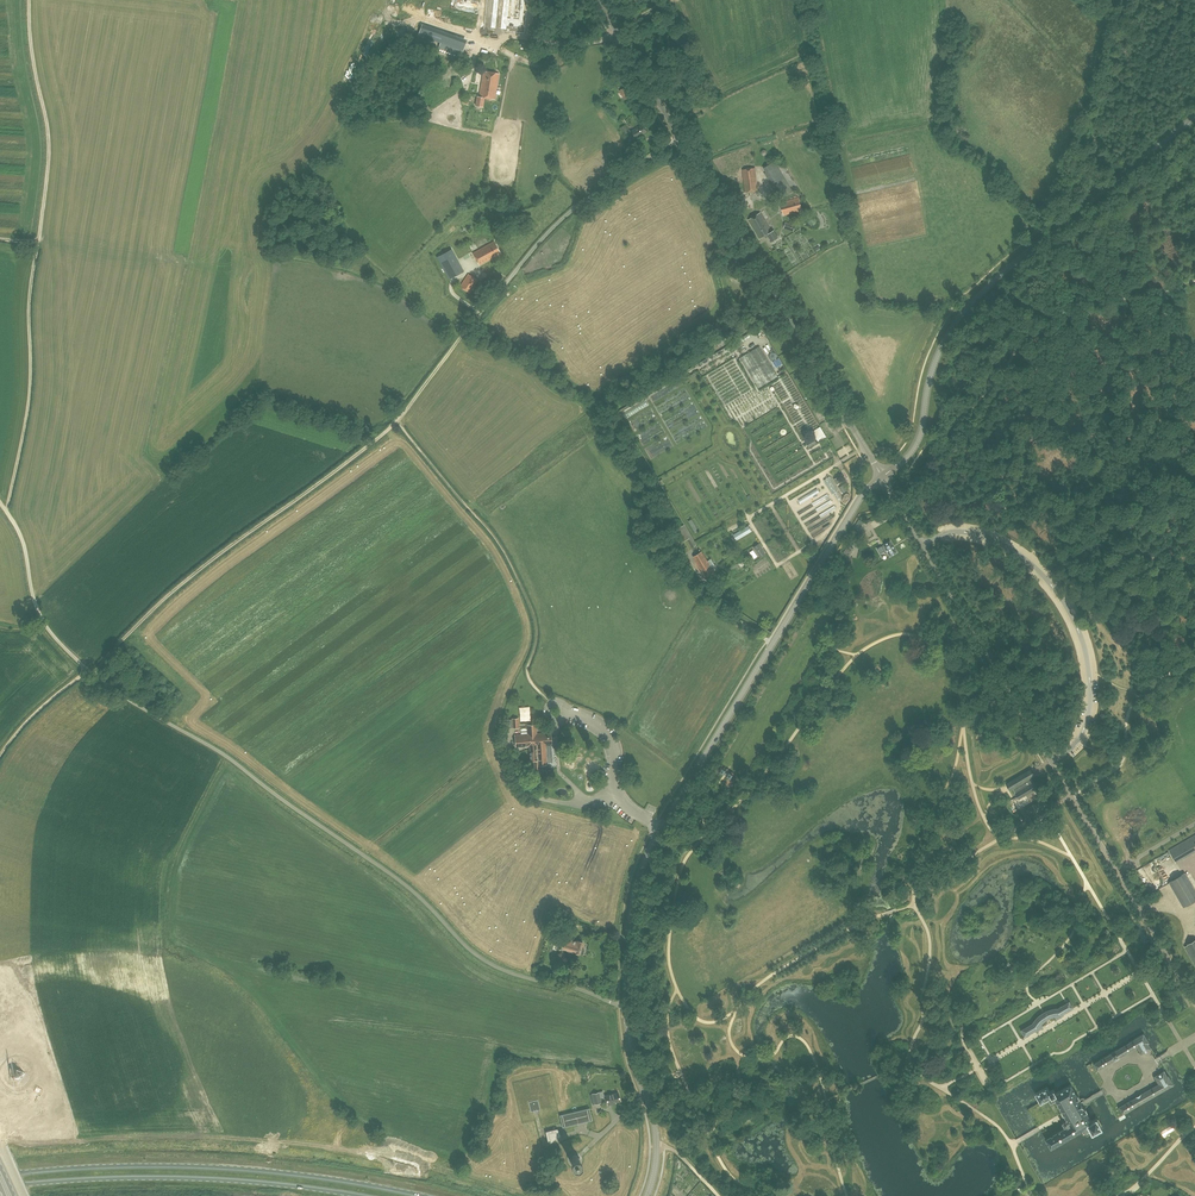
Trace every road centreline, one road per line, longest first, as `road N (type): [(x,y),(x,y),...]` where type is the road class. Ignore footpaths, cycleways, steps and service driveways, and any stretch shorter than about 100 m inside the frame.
road 1 (unclassified): [(627,1005),(486,961),(403,882),(87,670),(40,615),(7,512)]
road 2 (tertiary): [(627,1005),(629,920),(649,852),(860,499),(883,477)]
road 3 (track): [(94,675),(190,577),(398,422),(505,285)]
road 4 (tertiary): [(883,477),(915,448),(934,365),(974,300),(1194,117)]
road 5 (primary): [(425,1195),(191,1166),(0,1176)]
road 6 (unclassified): [(883,477),(682,140)]
road 7 (primary): [(0,1187),(200,1179),(360,1195)]
road 8 (track): [(398,422),(503,546),(535,620),(529,677),(553,702)]
road 9 (residential): [(1053,762),(883,477)]
road 10 (track): [(7,512),(30,403),(39,244)]
road 11 (track): [(30,0),(50,147),(39,244)]
road 12 (track): [(1167,1017),(1042,816)]
road 13 (unclassified): [(505,285),(575,209),(682,140)]
road 14 (tertiary): [(646,1195),(655,1129),(627,1005)]
road 15 (unclassified): [(682,140),(601,0)]
road 16 (unclassified): [(1194,1003),(1116,870)]
road 17 (unclassified): [(1116,870),(1053,762)]
road 18 (track): [(0,758),(87,670)]

